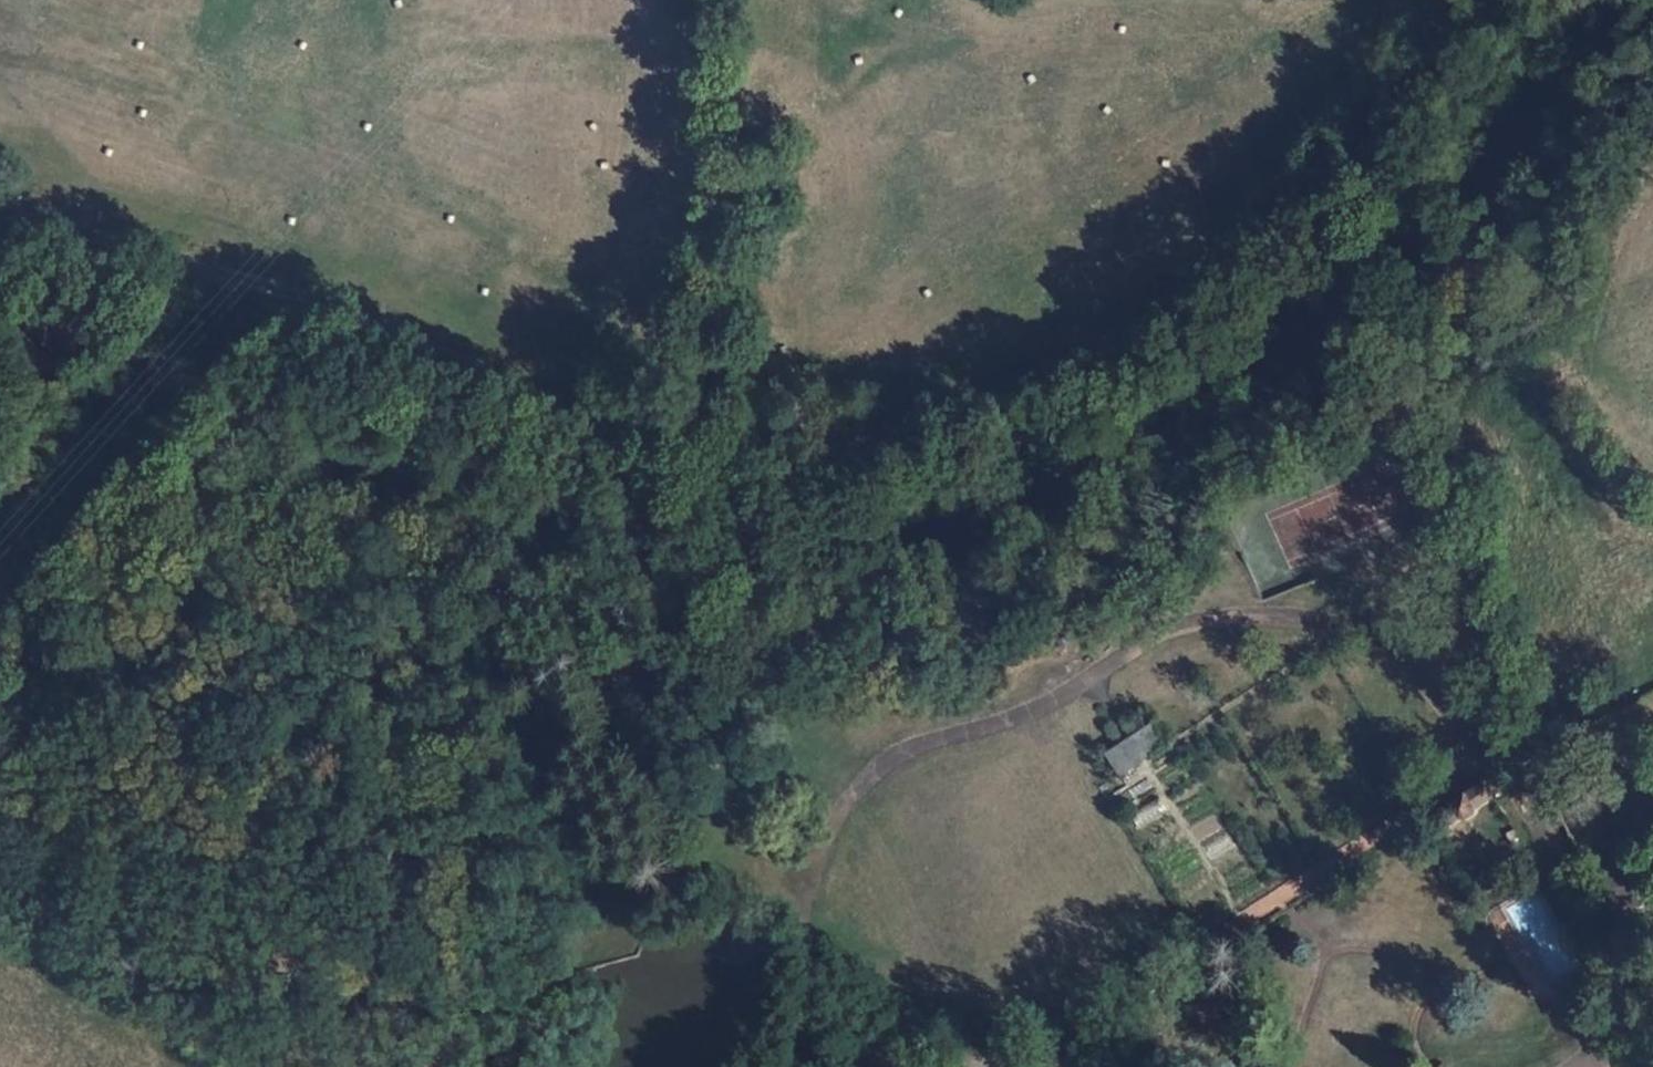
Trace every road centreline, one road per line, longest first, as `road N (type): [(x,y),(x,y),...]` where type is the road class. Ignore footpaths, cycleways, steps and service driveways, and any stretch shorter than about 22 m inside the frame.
road 1 (unclassified): [(566,411),(344,313),(118,251),(0,193)]

